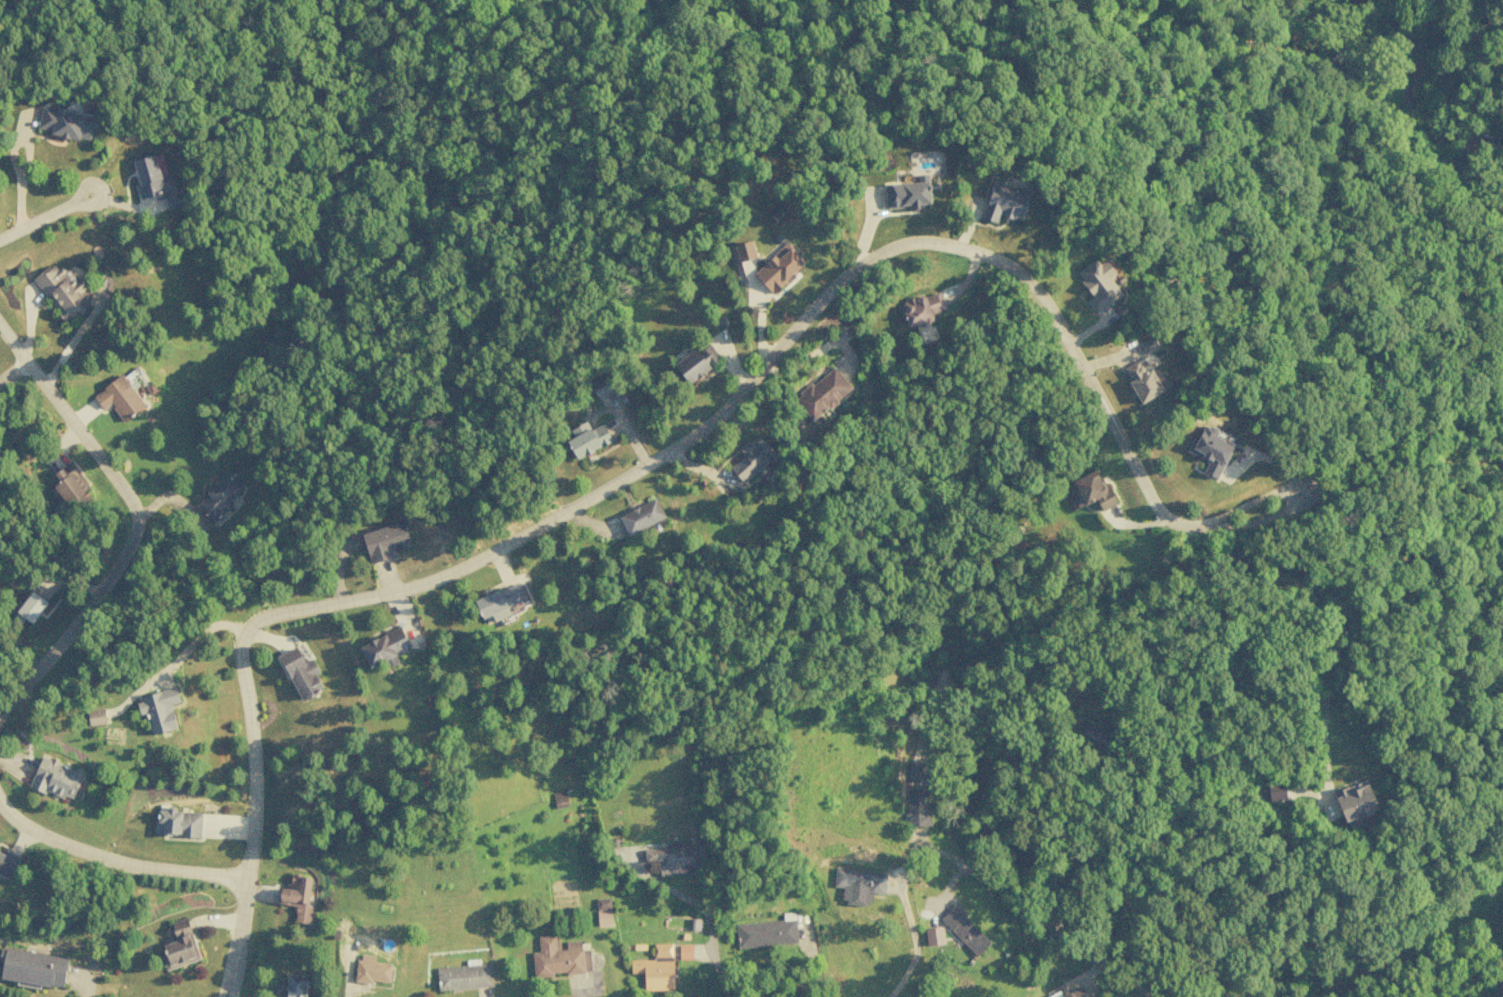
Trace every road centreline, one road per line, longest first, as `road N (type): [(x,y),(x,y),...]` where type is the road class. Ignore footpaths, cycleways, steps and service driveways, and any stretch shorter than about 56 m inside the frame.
road 1 (residential): [(224,996),(254,818),(240,635),(261,619),(425,585),(679,447),(715,422),(839,280),(896,247),(951,244),(1021,274),(1044,301),(1157,509),(1172,523),(1212,532)]
road 2 (residential): [(0,712),(87,610),(136,523),(129,500),(25,362)]
road 3 (residential): [(246,880),(109,861),(16,823),(0,807)]

